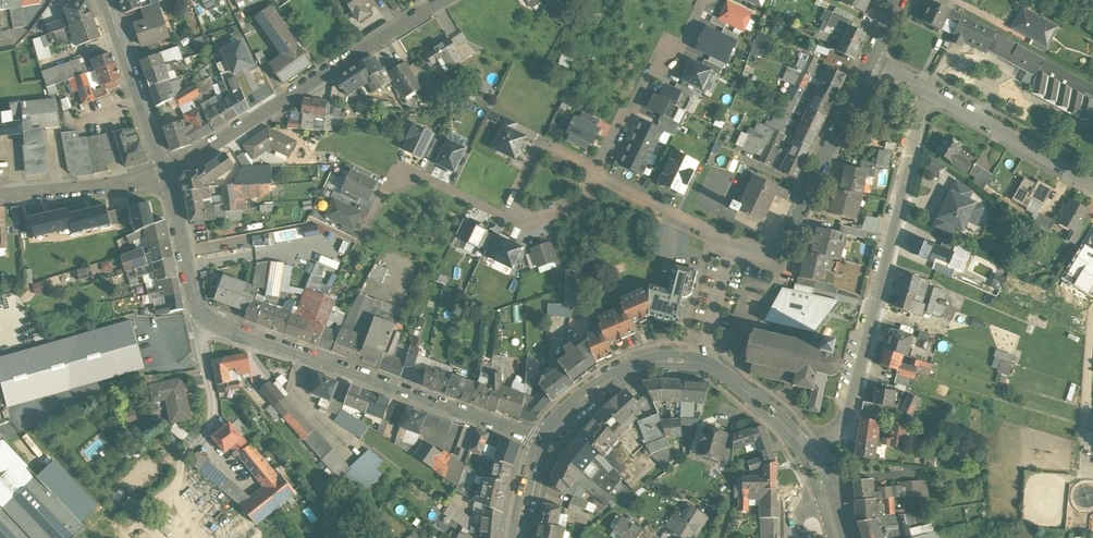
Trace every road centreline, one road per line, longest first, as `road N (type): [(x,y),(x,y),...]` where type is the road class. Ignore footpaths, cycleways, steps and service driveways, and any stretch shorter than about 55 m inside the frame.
road 1 (residential): [(806,453),(846,418),(926,90)]
road 2 (tertiary): [(208,318),(542,440)]
road 3 (residential): [(166,173),(446,0)]
road 4 (residential): [(870,61),(783,241),(767,254),(728,244)]
road 5 (residential): [(599,176),(667,53),(681,55),(706,0)]
road 6 (residential): [(359,242),(398,171),(512,218)]
road 7 (unclassified): [(709,365),(656,359),(629,367),(575,403),(542,440)]
road 8 (residential): [(926,90),(1092,183)]
road 9 (tertiary): [(104,0),(166,173)]
road 10 (residential): [(166,173),(0,198)]
road 11 (tertiary): [(166,173),(197,307),(208,318)]
road 12 (residential): [(728,244),(599,176)]
road 13 (residential): [(599,176),(544,148),(512,218)]
road 14 (residential): [(208,318),(212,405),(206,436),(193,450)]

